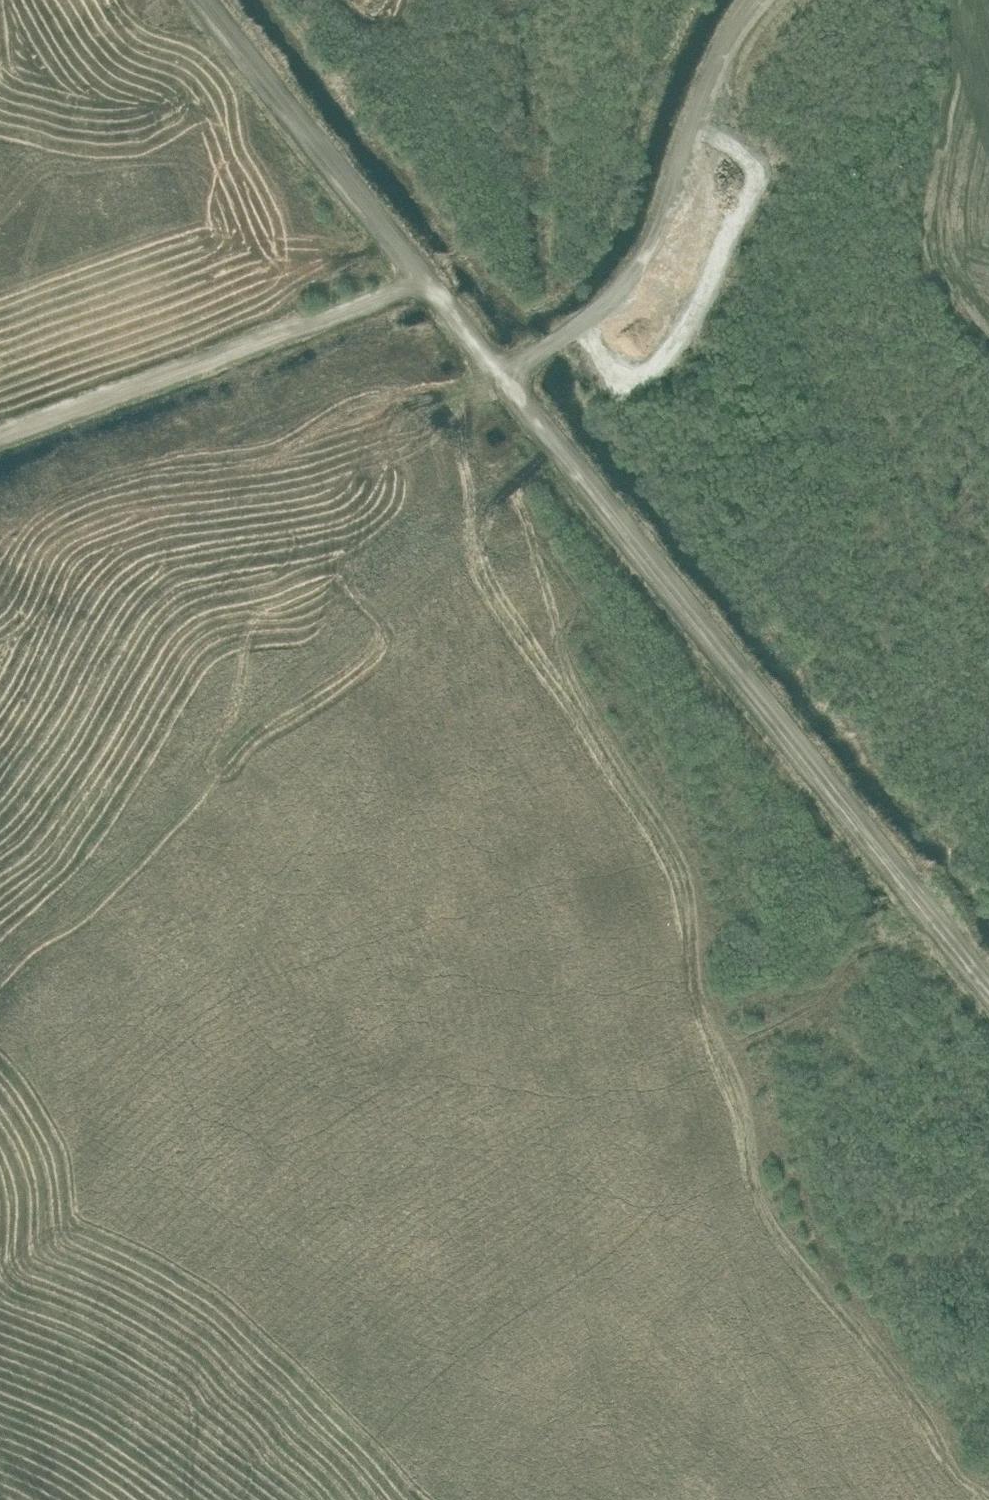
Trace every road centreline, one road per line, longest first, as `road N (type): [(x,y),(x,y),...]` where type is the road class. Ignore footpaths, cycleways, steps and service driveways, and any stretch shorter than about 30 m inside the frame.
road 1 (track): [(211,0),(496,373),(988,989)]
road 2 (track): [(496,373),(619,291),(650,249),(711,75),(758,0)]

